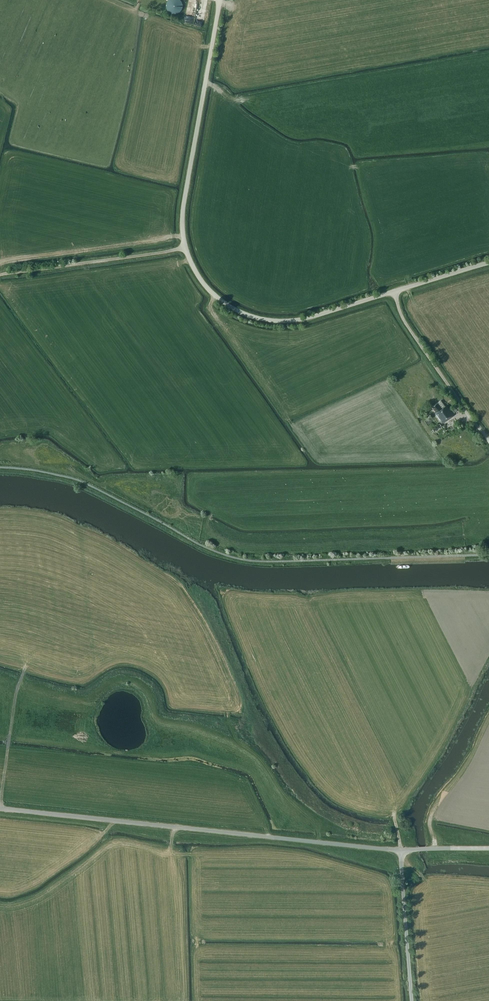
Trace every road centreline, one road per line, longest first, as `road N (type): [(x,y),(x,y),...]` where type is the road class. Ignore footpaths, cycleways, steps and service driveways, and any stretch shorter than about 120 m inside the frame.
road 1 (unclassified): [(395,291),(309,318),(270,320),(227,303),(196,270),(183,210),(220,0)]
road 2 (unclassified): [(400,850),(0,809)]
road 3 (unclassified): [(412,1000),(400,850)]

